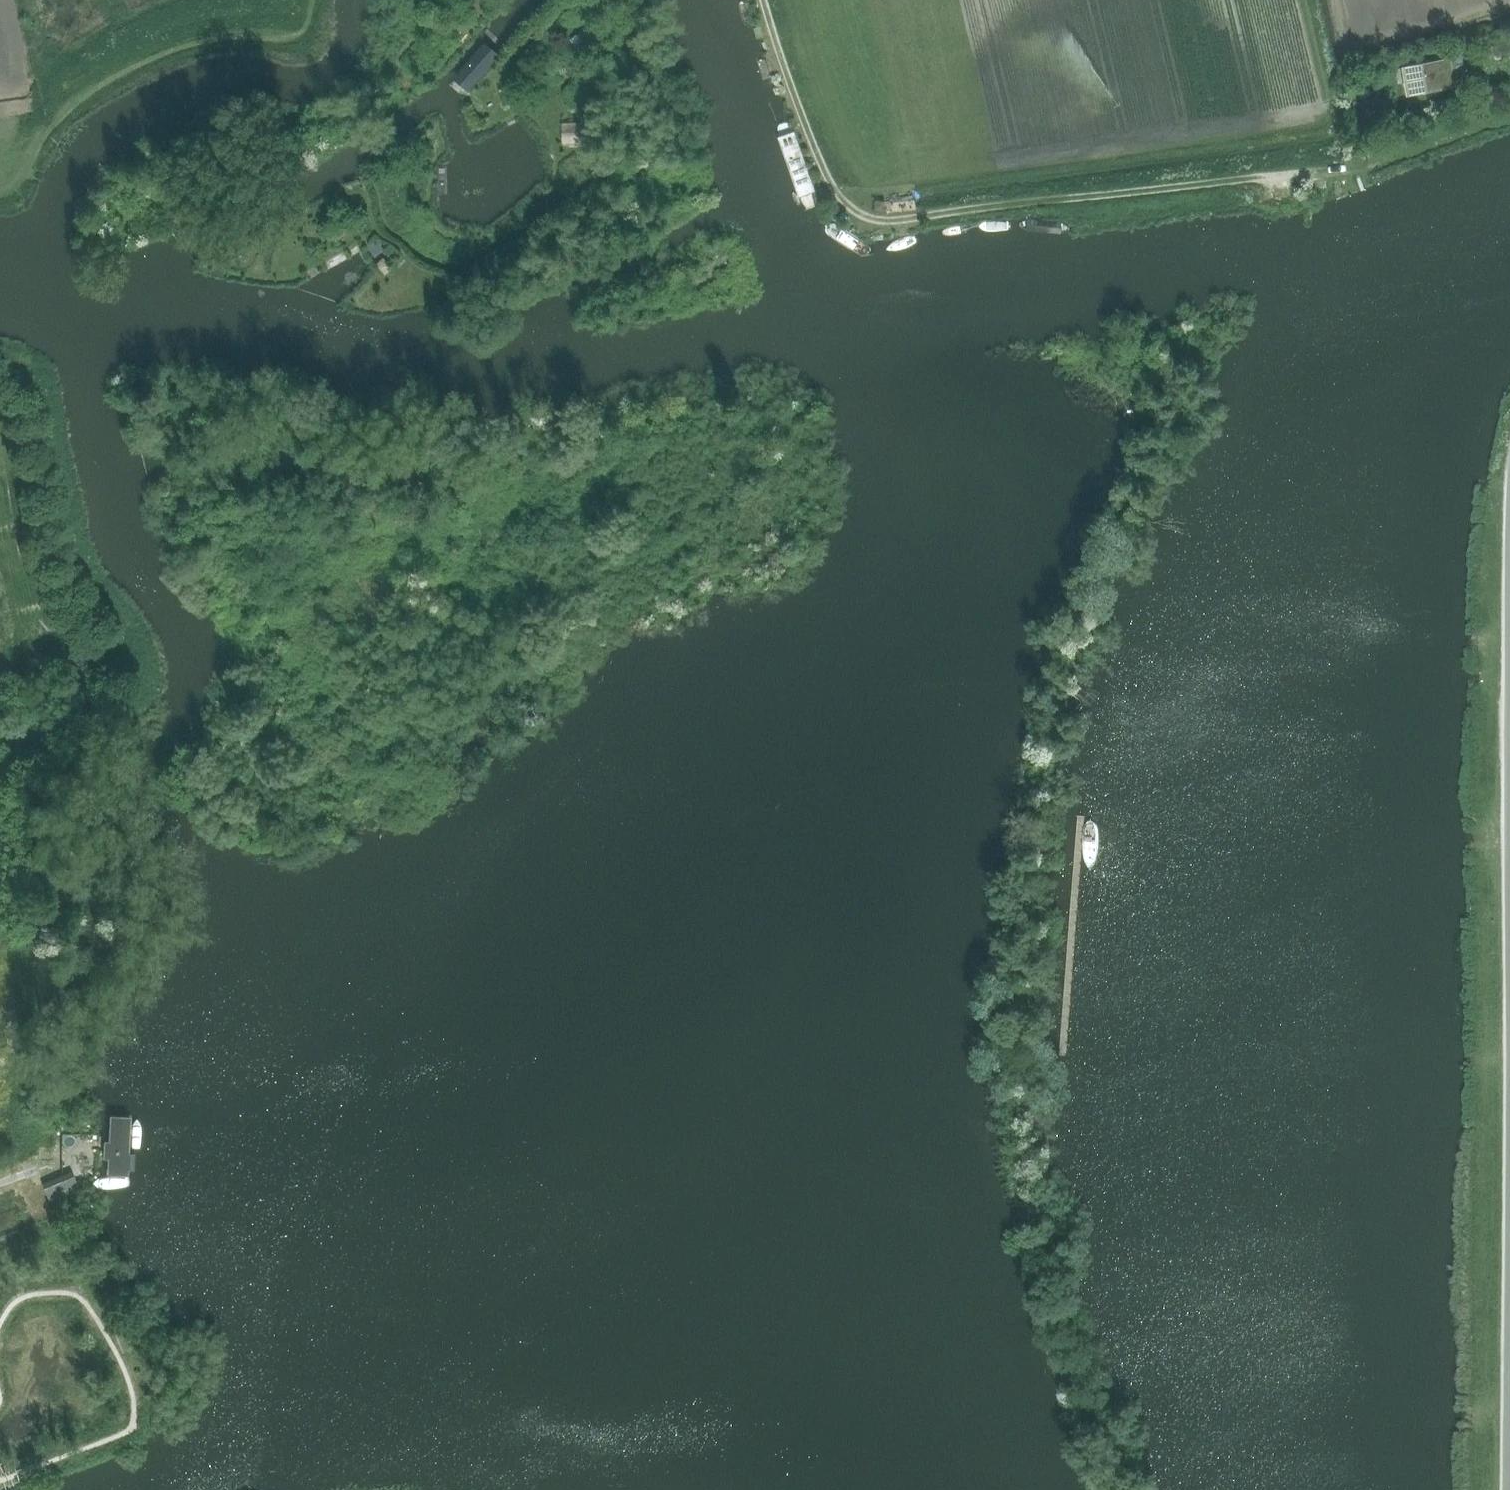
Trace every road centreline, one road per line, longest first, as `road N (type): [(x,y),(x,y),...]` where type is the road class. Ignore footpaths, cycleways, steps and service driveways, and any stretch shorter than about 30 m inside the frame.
road 1 (track): [(764,0),(821,164),(846,207),(872,220),(1315,168)]
road 2 (unclassified): [(1506,1489),(1509,1057)]

